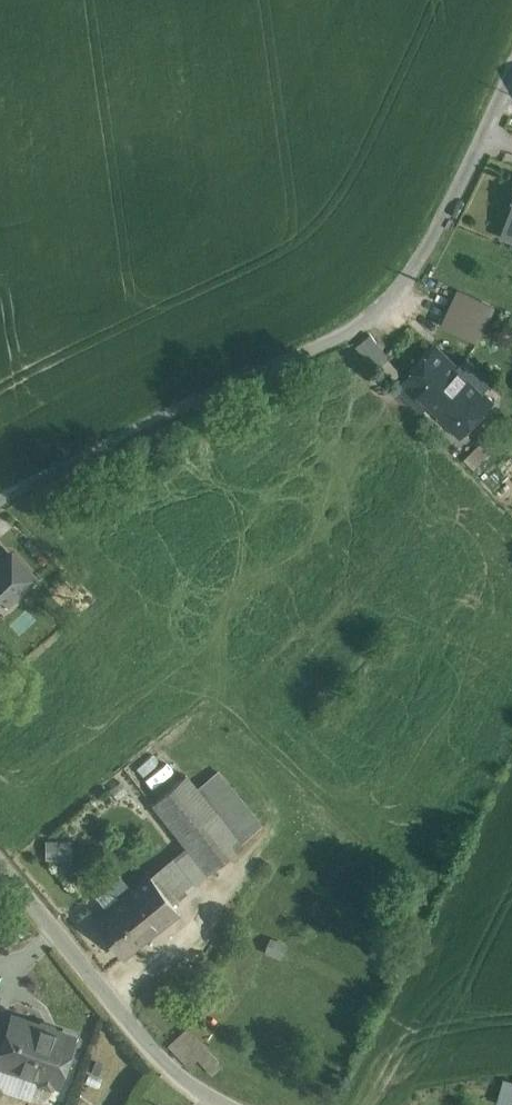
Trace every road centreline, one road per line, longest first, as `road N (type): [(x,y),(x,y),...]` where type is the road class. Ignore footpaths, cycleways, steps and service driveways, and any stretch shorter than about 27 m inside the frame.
road 1 (residential): [(511,59),(392,299),(342,340),(153,420),(0,498)]
road 2 (unclassified): [(0,872),(180,1079),(218,1104)]

